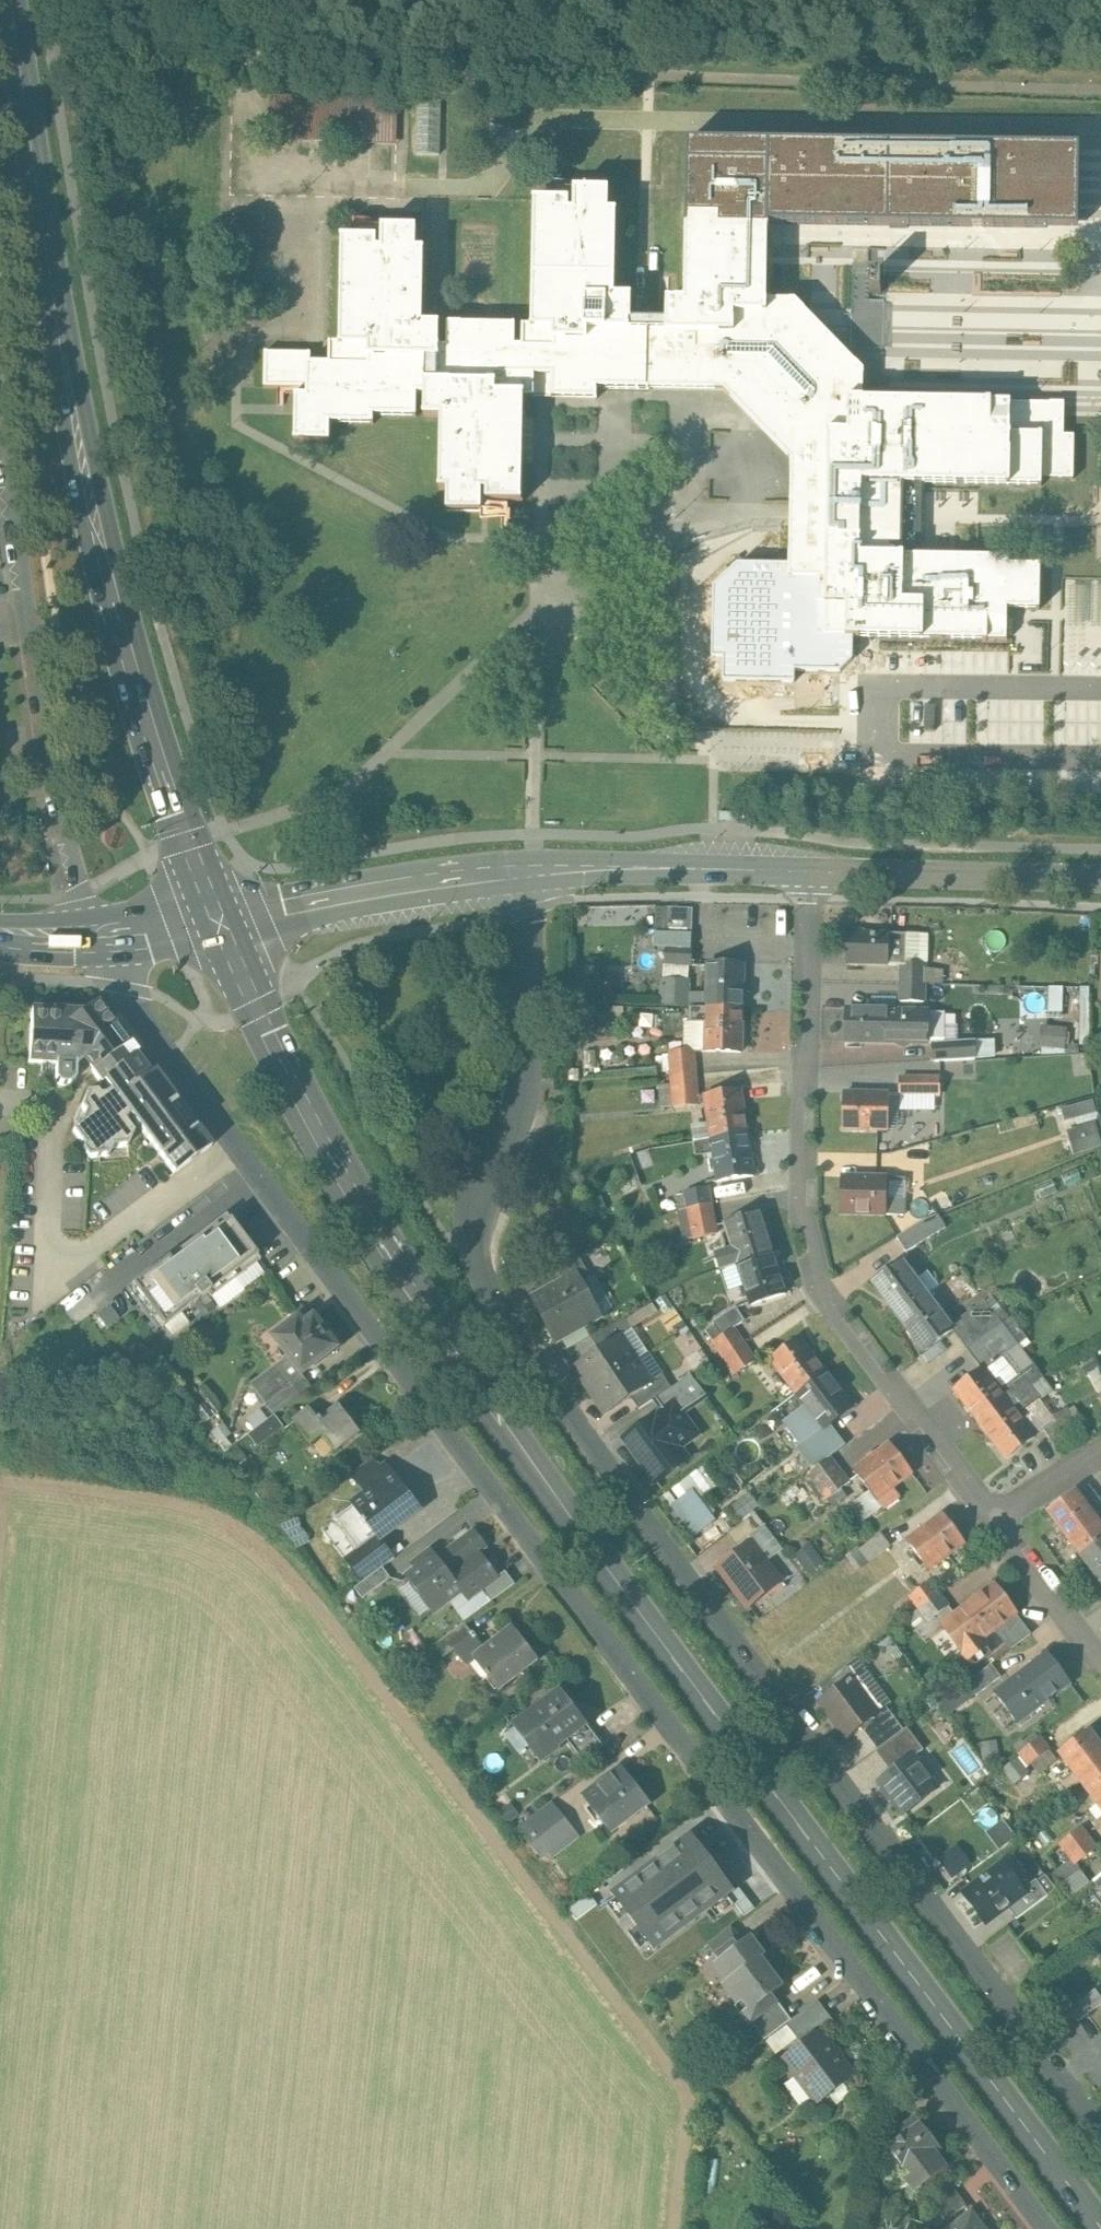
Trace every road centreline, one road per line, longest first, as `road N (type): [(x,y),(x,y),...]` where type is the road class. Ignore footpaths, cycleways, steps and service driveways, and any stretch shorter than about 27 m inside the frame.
road 1 (residential): [(1053,2228),(151,1027),(97,941)]
road 2 (primary): [(214,925),(413,1286),(711,1708),(1100,2226)]
road 3 (residential): [(1100,2119),(502,1310),(476,1216),(527,1061),(538,973),(527,871)]
road 4 (primary): [(18,0),(88,459),(214,925)]
road 5 (residential): [(991,1508),(827,1287),(815,1247),(804,1202),(813,871)]
road 6 (residential): [(97,941),(40,745),(0,476)]
road 7 (tertiary): [(527,871),(415,882),(214,925)]
road 8 (tertiary): [(1100,878),(813,871)]
road 9 (tertiary): [(813,871),(527,871)]
road 10 (residential): [(1100,1646),(991,1508)]
road 11 (residential): [(991,1508),(1100,1444)]

